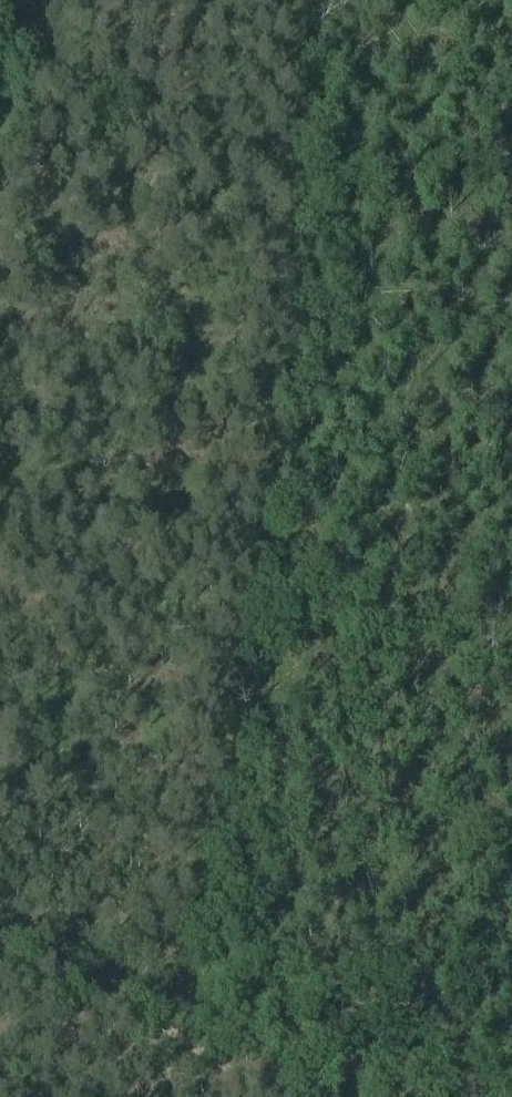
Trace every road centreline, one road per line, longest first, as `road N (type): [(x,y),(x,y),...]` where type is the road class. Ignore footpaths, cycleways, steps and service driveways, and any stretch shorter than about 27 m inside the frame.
road 1 (track): [(288,1096),(0,941)]

